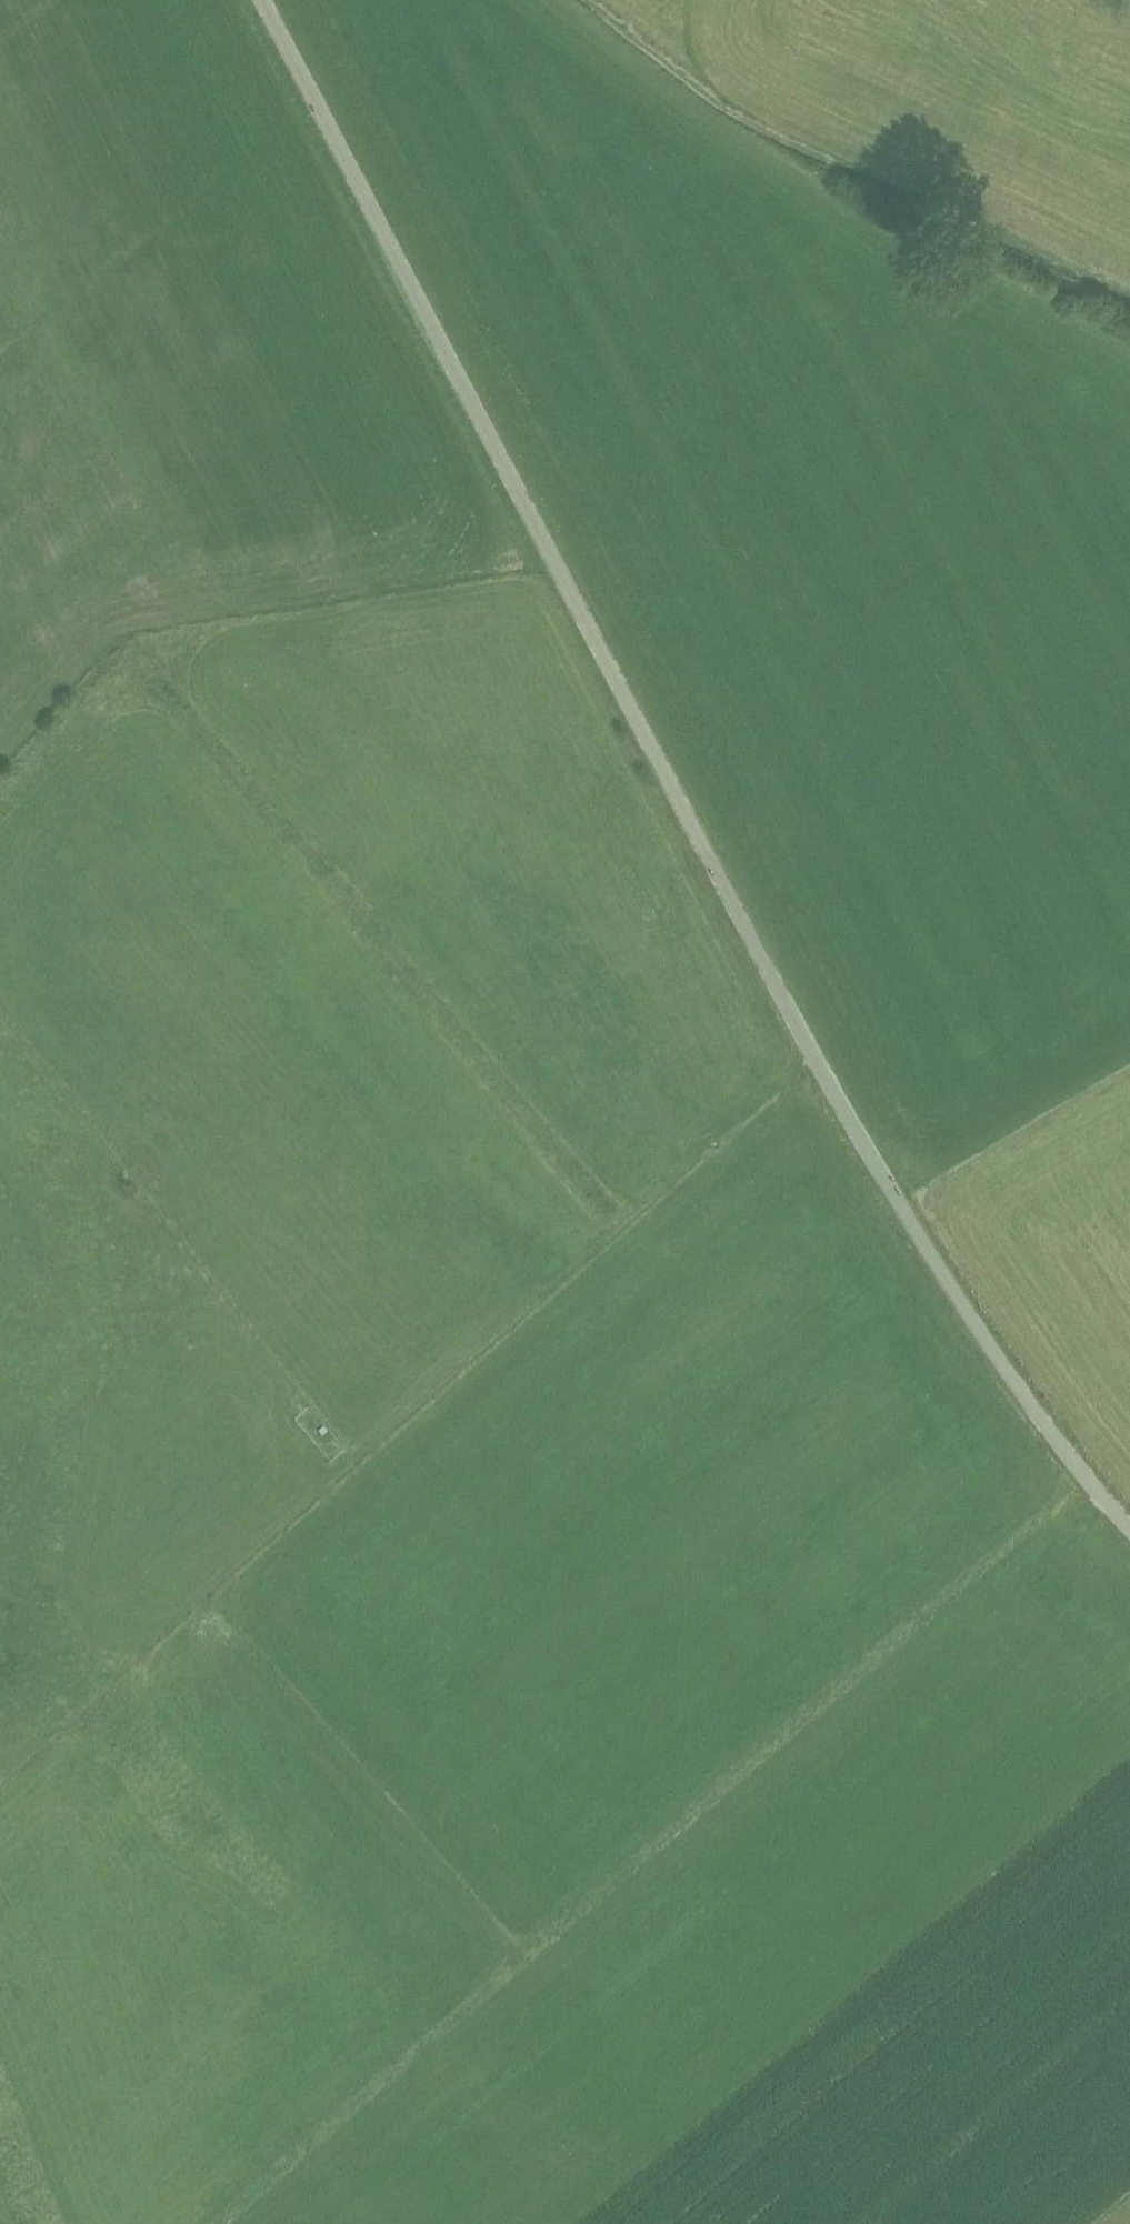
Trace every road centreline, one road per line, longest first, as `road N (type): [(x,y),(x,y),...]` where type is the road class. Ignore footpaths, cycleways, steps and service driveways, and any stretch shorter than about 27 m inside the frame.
road 1 (unclassified): [(1129,1533),(980,1330),(798,1040),(630,697),(268,0)]

